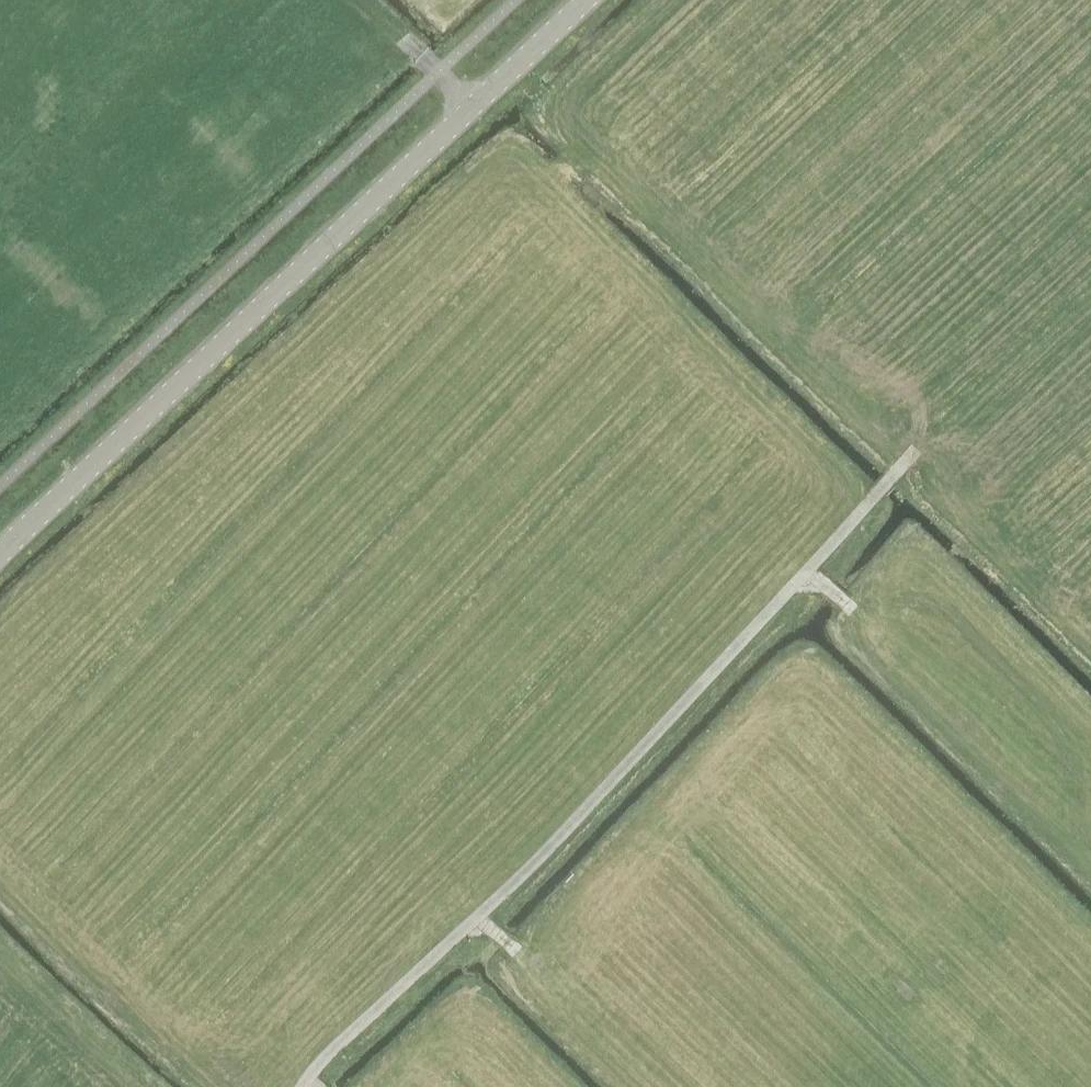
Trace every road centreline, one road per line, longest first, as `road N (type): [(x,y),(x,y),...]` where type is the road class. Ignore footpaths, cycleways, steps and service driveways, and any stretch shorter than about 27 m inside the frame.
road 1 (track): [(917,450),(531,866),(301,1086)]
road 2 (secondary): [(0,554),(586,0)]

